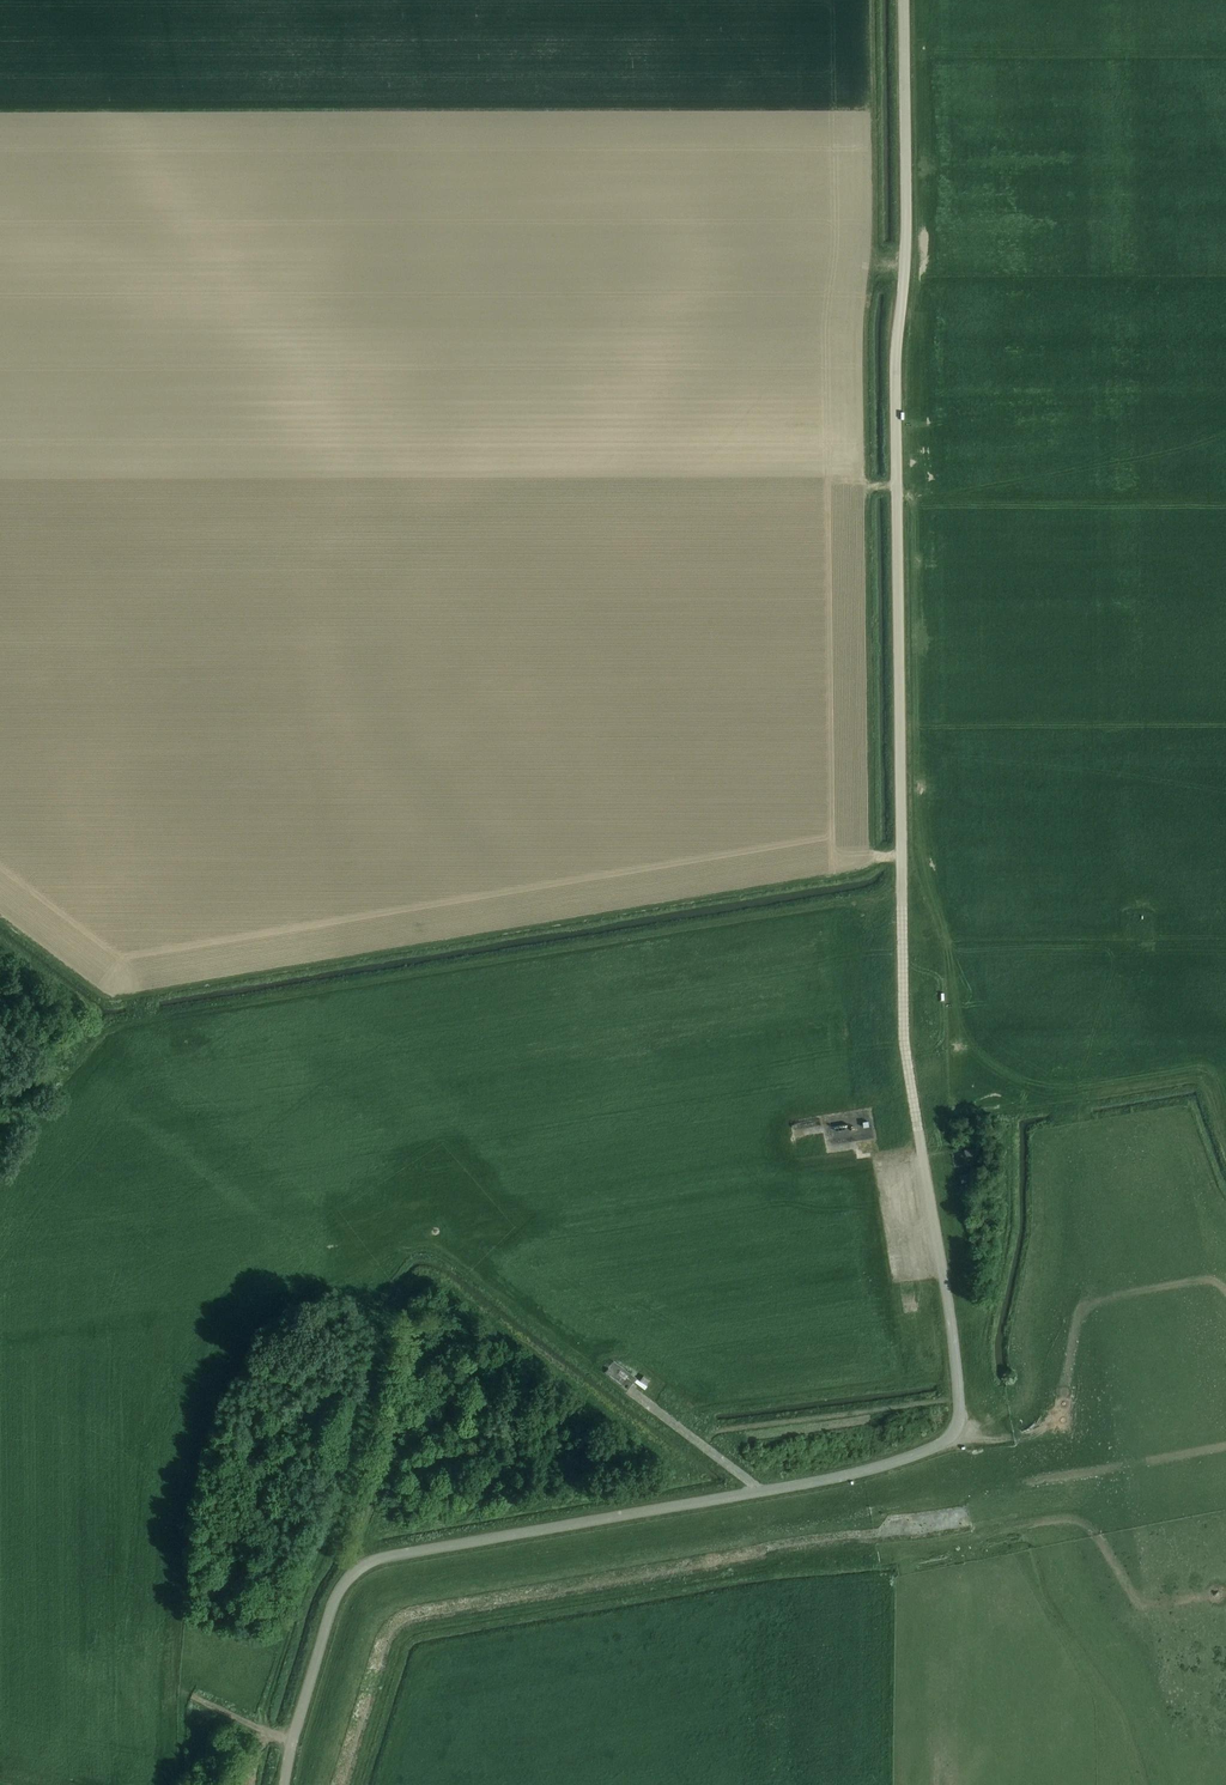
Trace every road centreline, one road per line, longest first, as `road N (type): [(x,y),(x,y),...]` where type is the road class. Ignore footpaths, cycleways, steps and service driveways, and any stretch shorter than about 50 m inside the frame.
road 1 (unclassified): [(284,1784),(335,1599),(366,1563),(847,1475),(937,1445),(958,1423),(952,1329),(904,1040),(895,379),(906,241),(904,0)]
road 2 (track): [(956,1426),(976,1439),(1047,1425),(1062,1410),(1087,1301),(1209,1274),(1225,1279)]
road 3 (track): [(1043,1517),(1082,1520),(1139,1599),(1161,1605),(1225,1593)]
road 4 (track): [(1024,1485),(1225,1448)]

